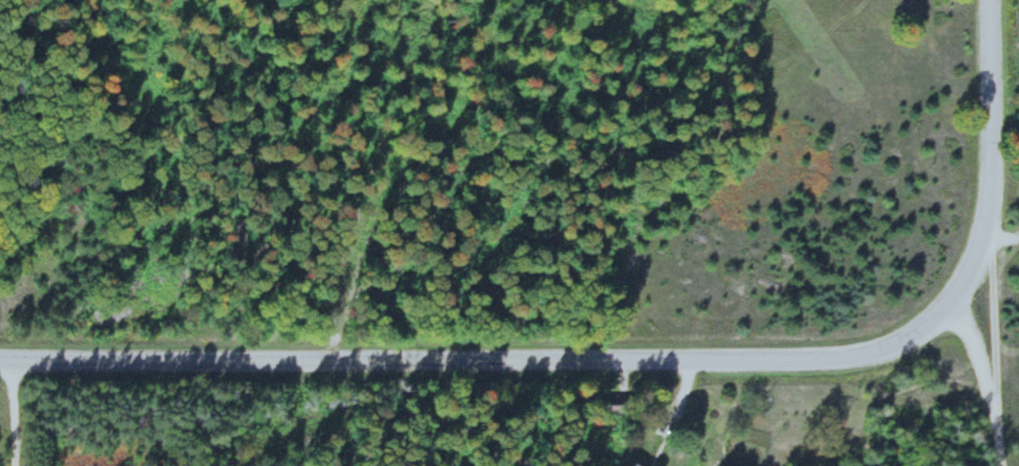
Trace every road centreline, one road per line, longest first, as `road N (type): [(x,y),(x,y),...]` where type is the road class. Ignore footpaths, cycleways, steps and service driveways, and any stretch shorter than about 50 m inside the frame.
road 1 (residential): [(0,356),(812,359),(887,345),(946,299)]
road 2 (residential): [(946,299),(969,266),(987,181),(984,0)]
road 3 (residential): [(995,465),(992,409),(973,342),(946,299)]

